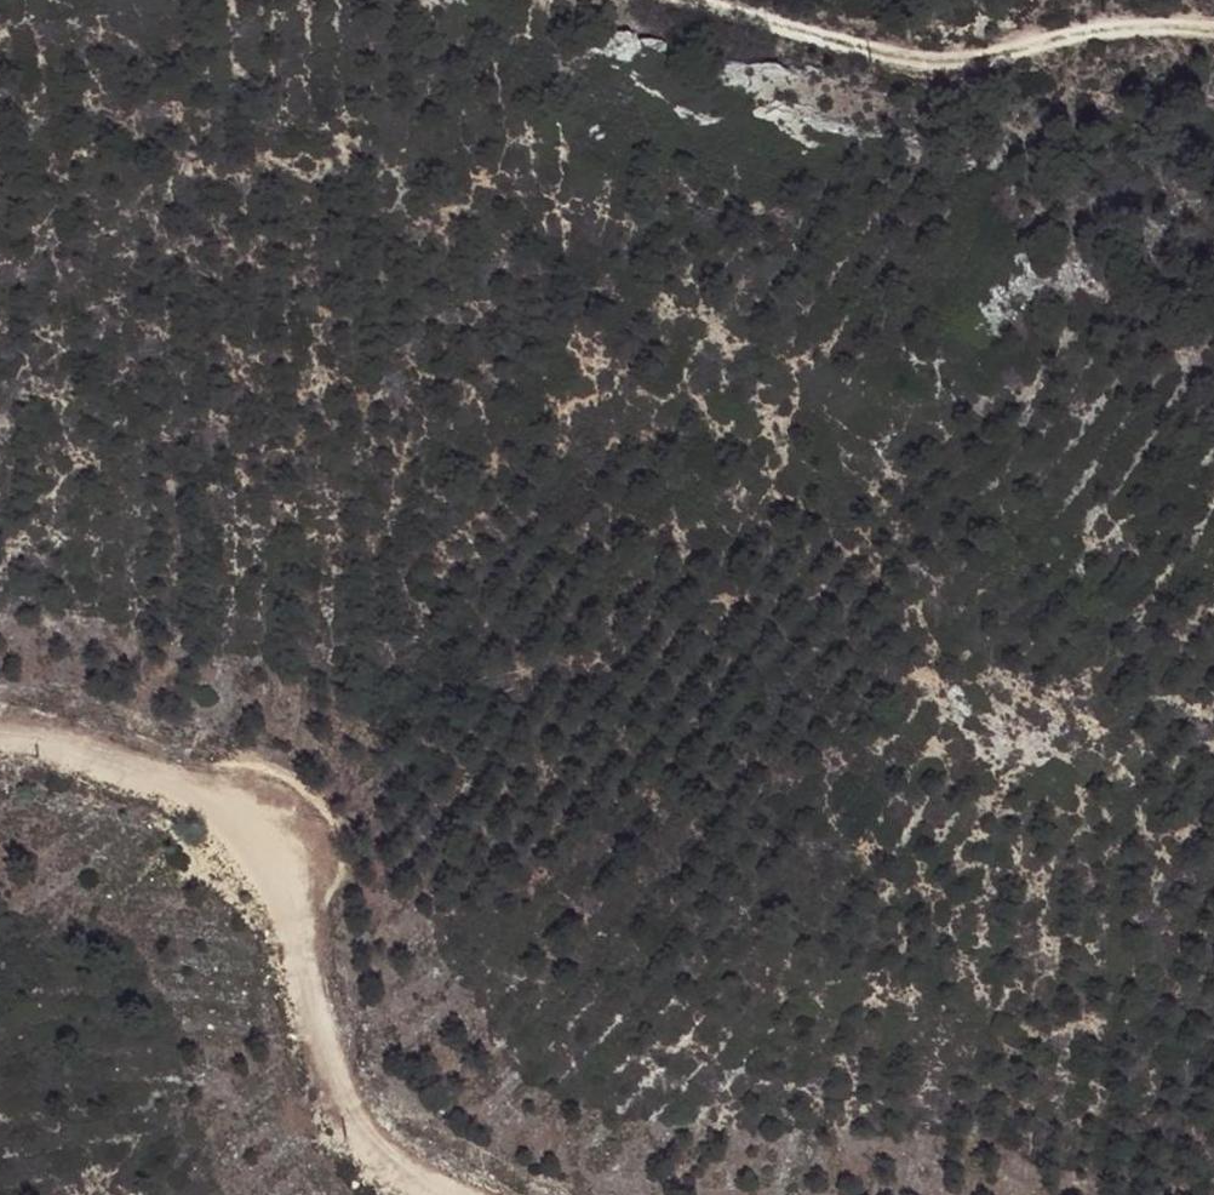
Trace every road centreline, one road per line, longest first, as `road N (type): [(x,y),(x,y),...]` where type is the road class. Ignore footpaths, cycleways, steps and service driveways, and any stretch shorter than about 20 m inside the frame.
road 1 (track): [(448,1194),(385,1159),(325,1019),(294,865),(221,794),(93,745),(0,737)]

